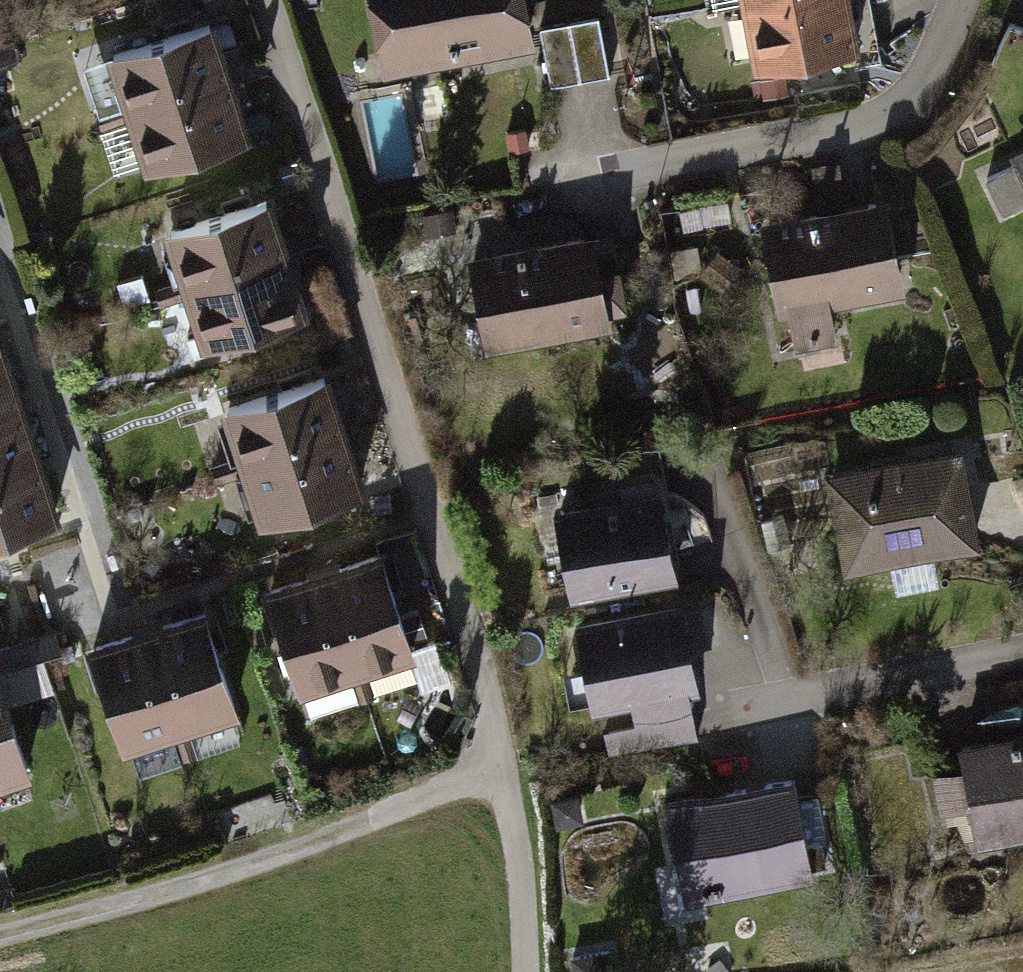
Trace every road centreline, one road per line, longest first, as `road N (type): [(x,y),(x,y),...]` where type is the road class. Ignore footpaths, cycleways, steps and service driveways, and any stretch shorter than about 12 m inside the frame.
road 1 (residential): [(257,0),(484,690),(518,971)]
road 2 (residential): [(931,0),(880,123),(572,187)]
road 3 (residential): [(1022,663),(756,716)]

